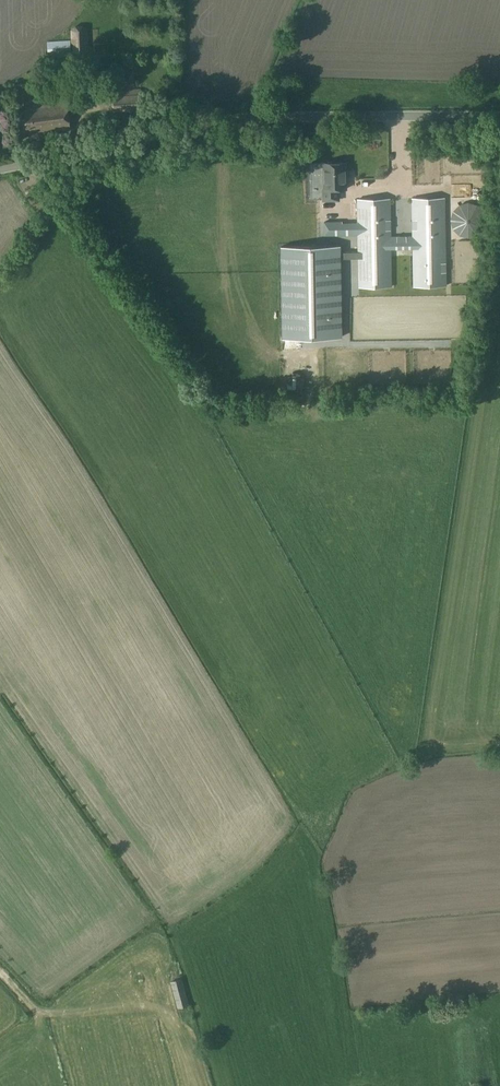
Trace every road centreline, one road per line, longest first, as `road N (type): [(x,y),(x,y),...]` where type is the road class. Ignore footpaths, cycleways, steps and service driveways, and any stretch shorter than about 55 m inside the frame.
road 1 (unclassified): [(499,121),(218,124),(0,168)]

